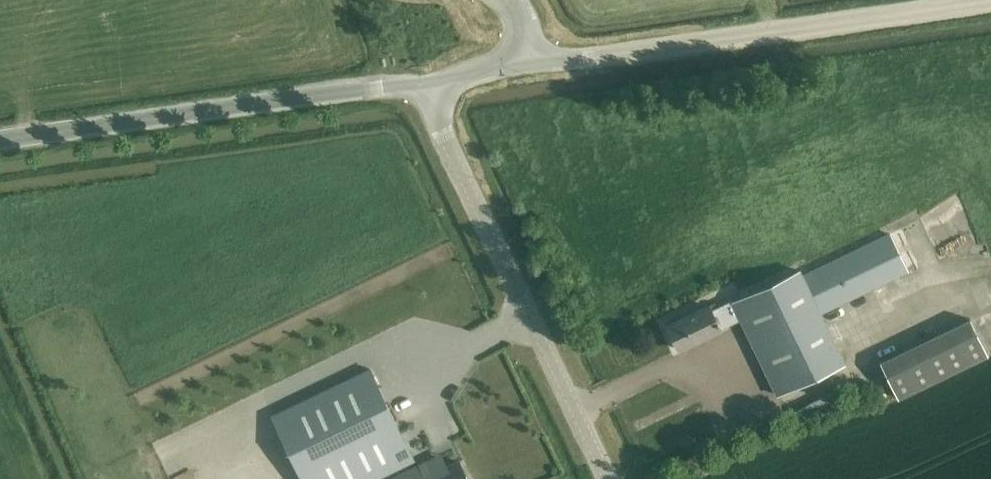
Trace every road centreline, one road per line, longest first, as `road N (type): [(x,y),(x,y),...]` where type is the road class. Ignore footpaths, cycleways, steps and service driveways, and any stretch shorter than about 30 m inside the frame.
road 1 (tertiary): [(525,60),(990,6)]
road 2 (tertiary): [(0,139),(379,84),(435,89)]
road 3 (tertiary): [(606,478),(440,130),(435,89)]

